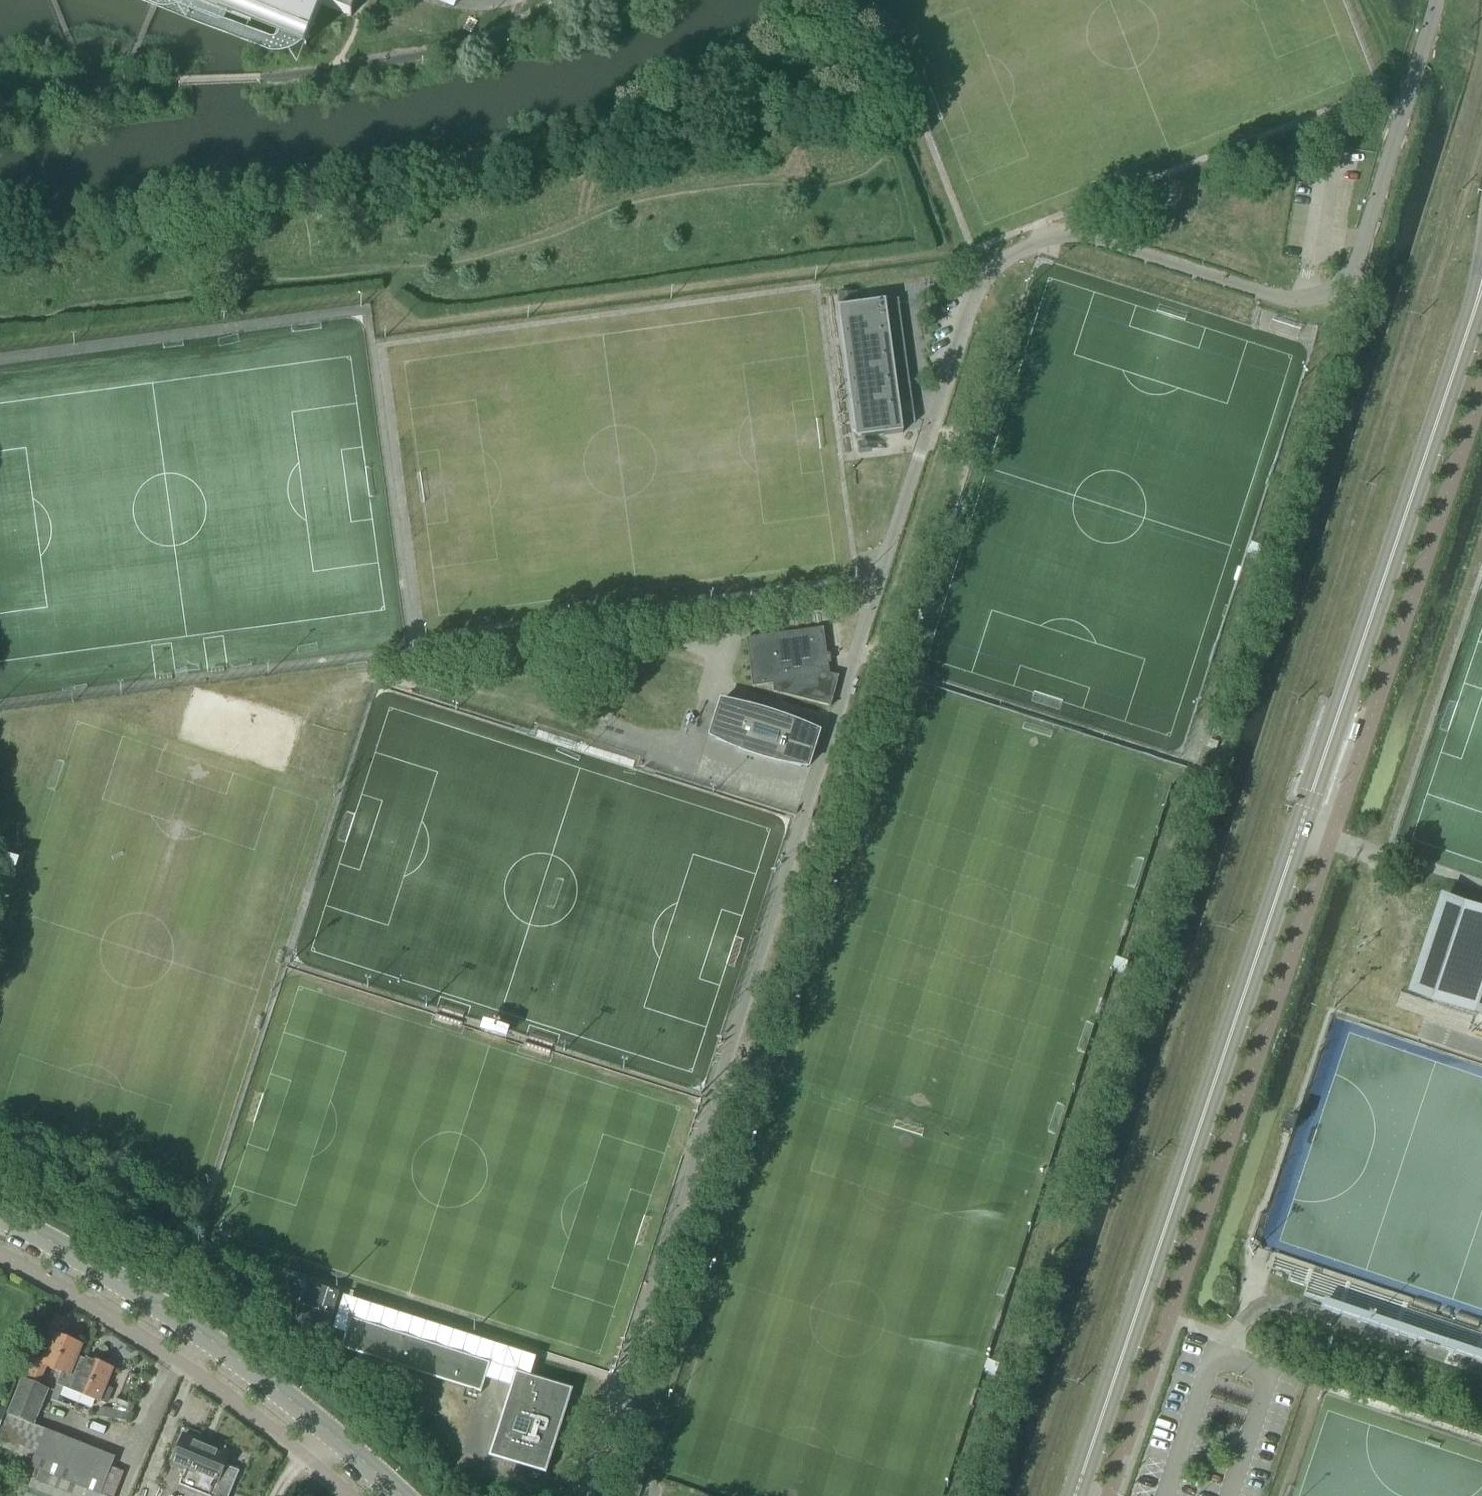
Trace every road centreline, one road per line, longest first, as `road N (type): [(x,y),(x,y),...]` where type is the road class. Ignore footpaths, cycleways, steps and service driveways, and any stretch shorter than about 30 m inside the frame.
road 1 (secondary): [(1481,286),(1075,1495)]
road 2 (tertiary): [(399,1495),(206,1338),(0,1214)]

